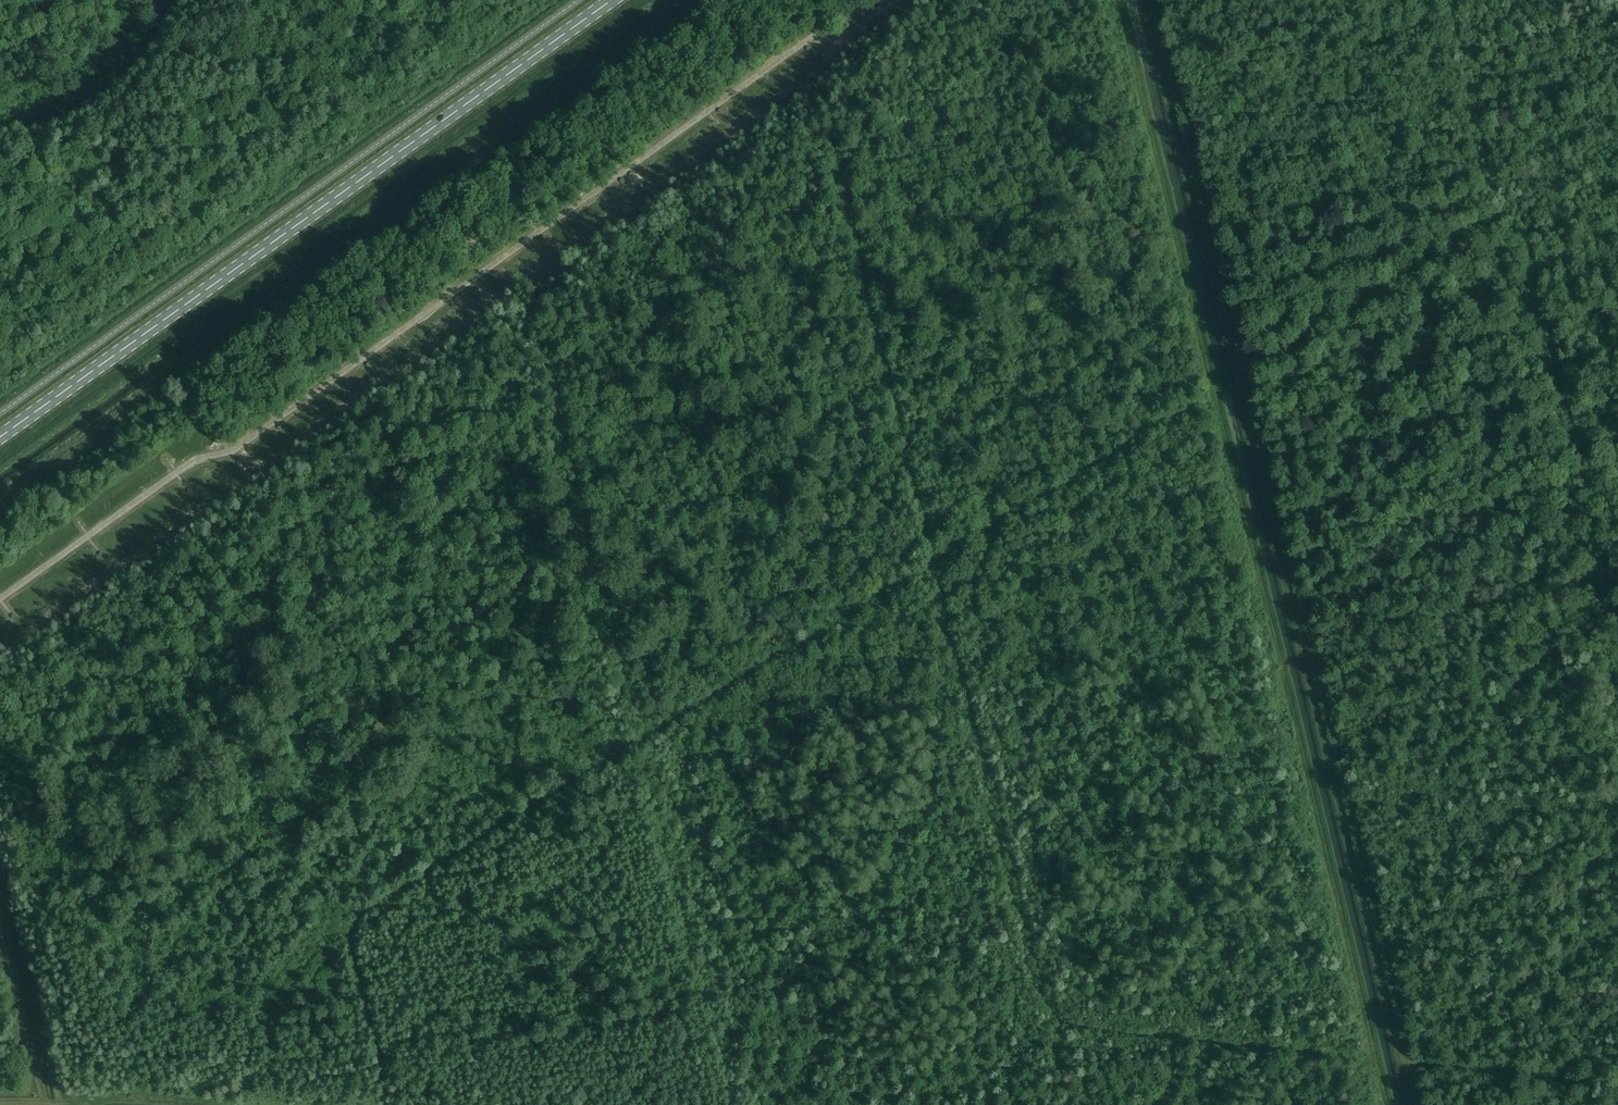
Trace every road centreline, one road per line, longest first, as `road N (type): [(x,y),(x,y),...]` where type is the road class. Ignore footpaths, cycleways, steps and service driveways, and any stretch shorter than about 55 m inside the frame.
road 1 (primary): [(0,440),(617,0)]

